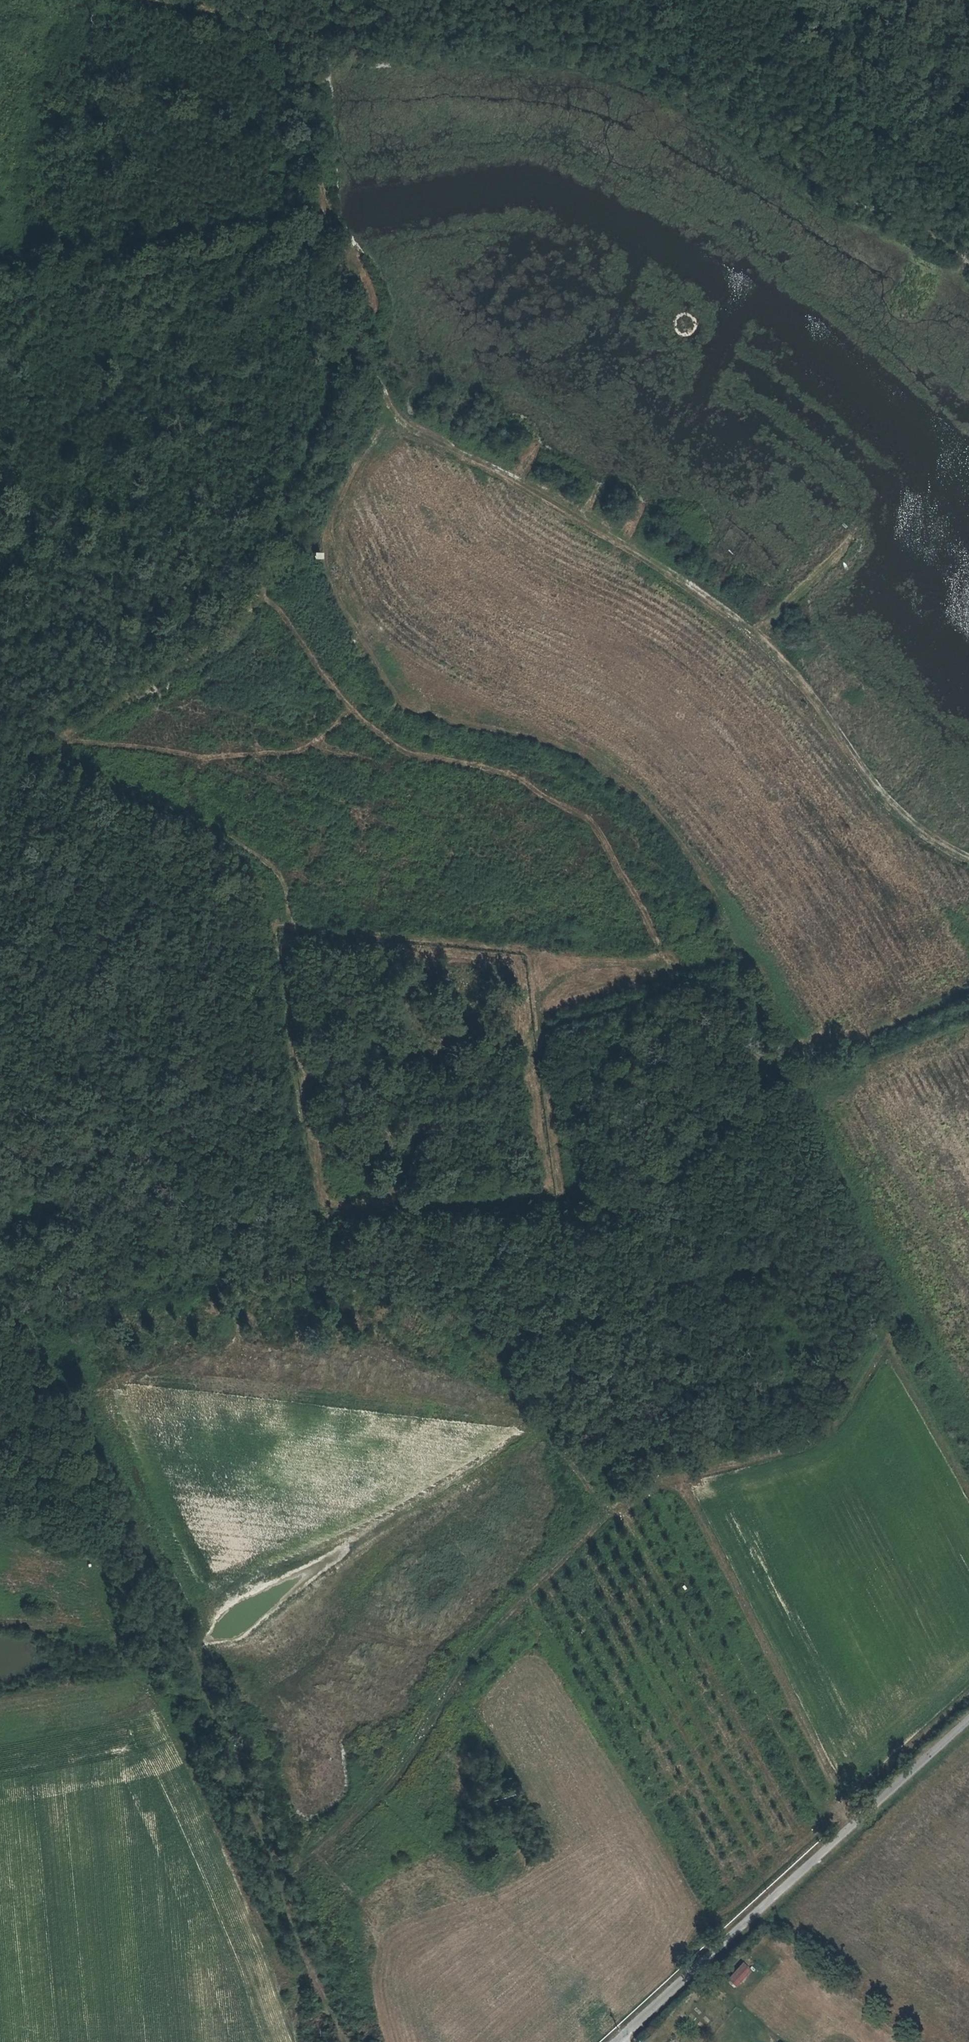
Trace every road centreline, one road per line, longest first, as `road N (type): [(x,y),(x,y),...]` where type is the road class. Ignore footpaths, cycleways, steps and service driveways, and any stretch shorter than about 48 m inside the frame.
road 1 (track): [(193,0),(287,35),(309,148),(387,415),(576,511),(708,604),(775,659),(910,830),(968,859)]
road 2 (unclassified): [(968,1719),(618,2041)]
road 3 (track): [(347,2041),(323,1986),(268,1940),(170,1709),(126,1655)]

